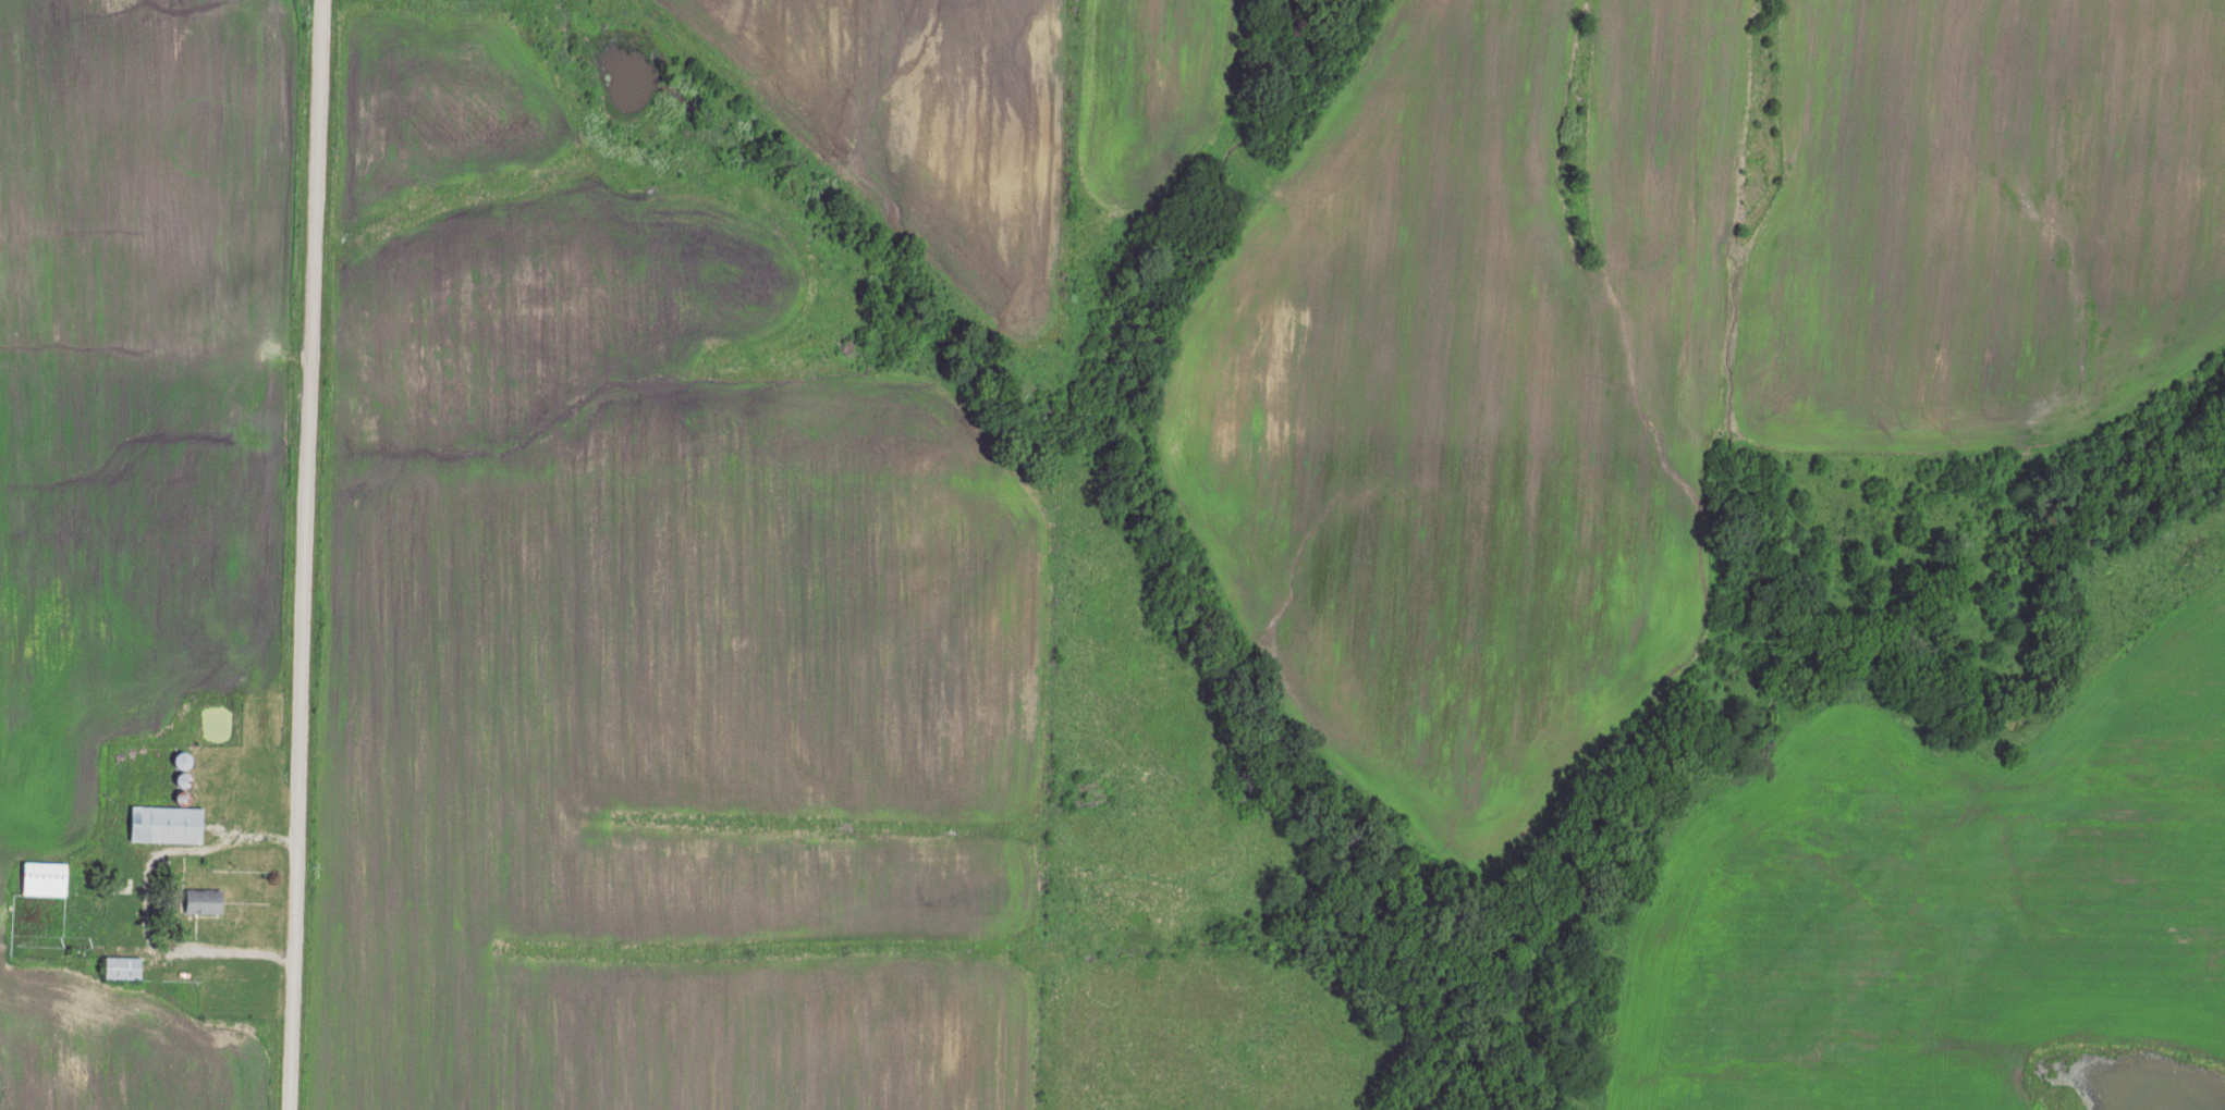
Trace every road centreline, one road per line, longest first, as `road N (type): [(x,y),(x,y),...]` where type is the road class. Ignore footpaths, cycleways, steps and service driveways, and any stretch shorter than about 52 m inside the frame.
road 1 (residential): [(288,1109),(316,0)]

